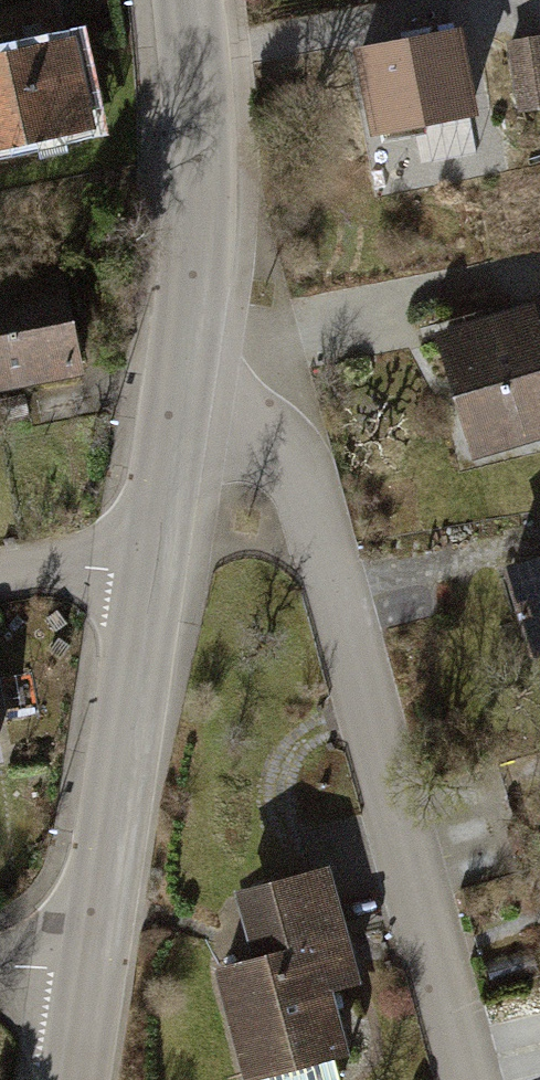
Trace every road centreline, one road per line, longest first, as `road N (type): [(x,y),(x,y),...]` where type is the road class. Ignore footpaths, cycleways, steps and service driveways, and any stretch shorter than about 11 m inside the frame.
road 1 (residential): [(176,413),(244,429),(297,470),(370,691),(478,1079)]
road 2 (tertiary): [(176,413),(203,202),(187,0)]
road 3 (tertiary): [(90,971),(150,577)]
road 4 (tertiary): [(150,577),(176,413)]
road 5 (residential): [(0,576),(51,566),(150,577)]

